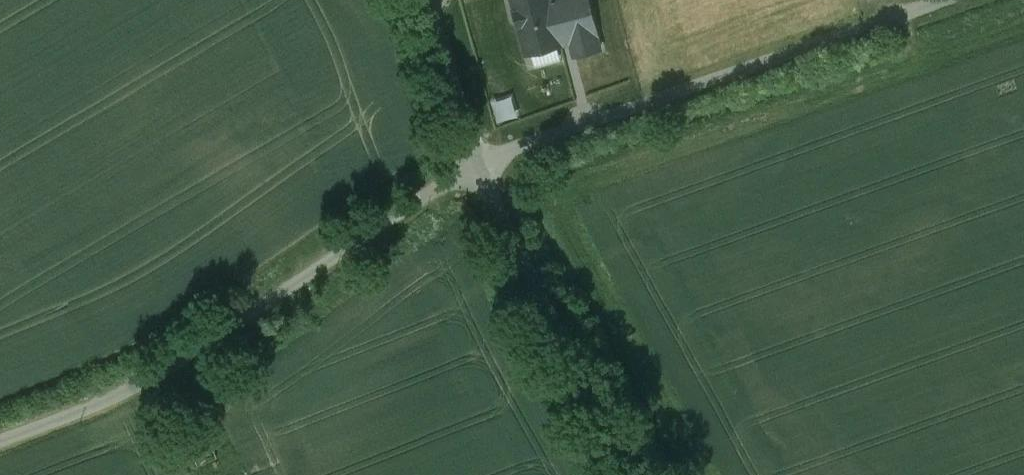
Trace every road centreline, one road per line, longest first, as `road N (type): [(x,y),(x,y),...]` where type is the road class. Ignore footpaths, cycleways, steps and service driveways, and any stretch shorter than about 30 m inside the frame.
road 1 (unclassified): [(476,162),(155,375),(0,441)]
road 2 (unclassified): [(476,162),(930,0)]
road 3 (unclassified): [(476,162),(628,474)]
road 4 (unclassified): [(432,0),(476,162)]

